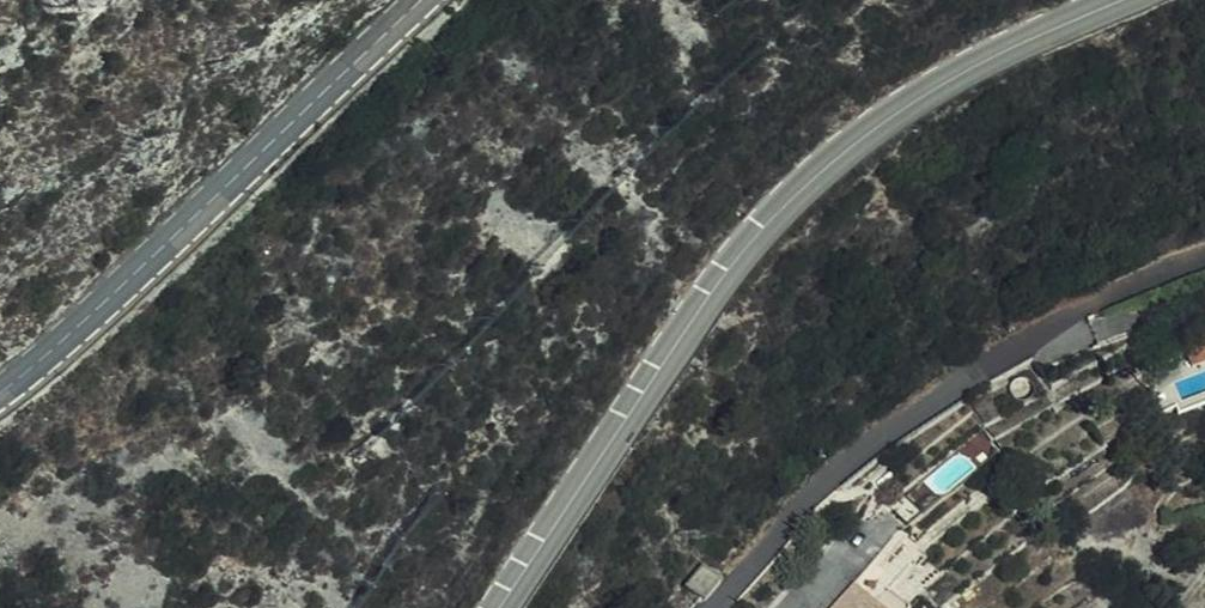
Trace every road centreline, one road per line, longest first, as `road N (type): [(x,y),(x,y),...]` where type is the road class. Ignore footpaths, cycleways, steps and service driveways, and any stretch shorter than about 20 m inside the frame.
road 1 (secondary): [(497,607),(719,279),(801,186),(878,118),(1125,0)]
road 2 (residential): [(710,607),(843,465),(941,392),(1089,305),(1204,262)]
road 3 (secondary): [(0,391),(73,335),(414,0)]

